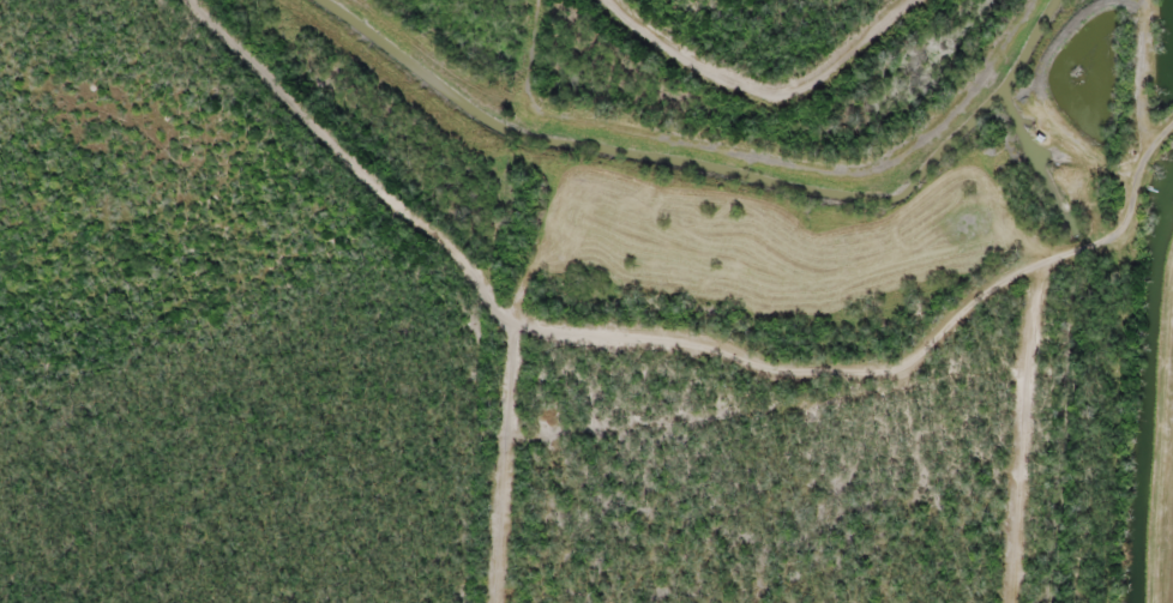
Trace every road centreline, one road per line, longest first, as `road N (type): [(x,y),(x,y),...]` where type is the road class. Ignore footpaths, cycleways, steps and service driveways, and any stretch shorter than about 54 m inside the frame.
road 1 (residential): [(143,0),(247,115),(521,326),(519,602)]

